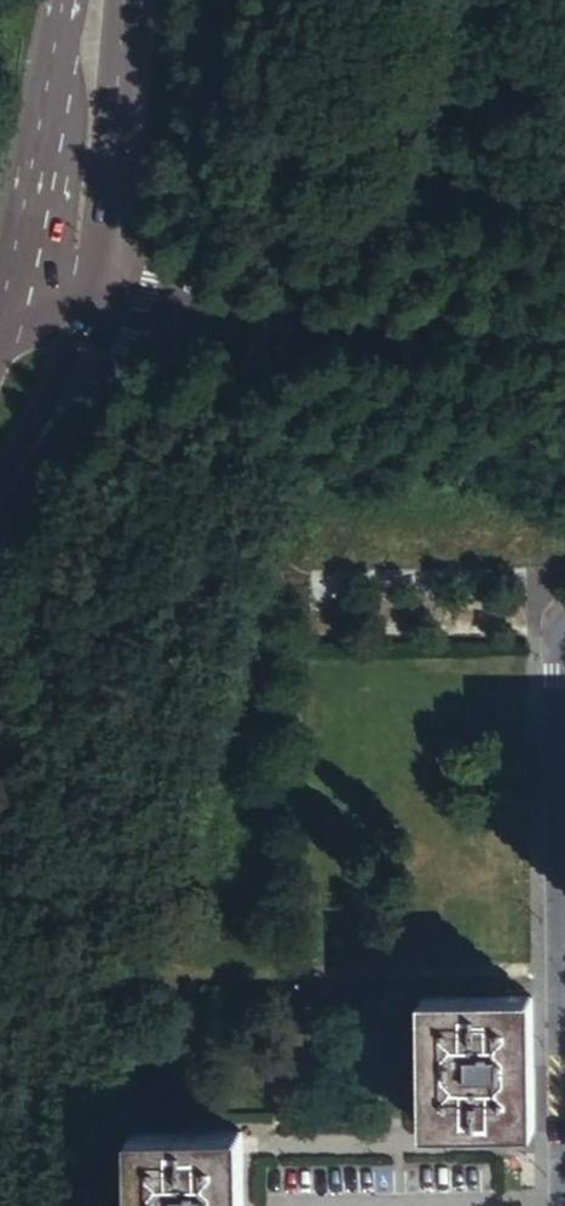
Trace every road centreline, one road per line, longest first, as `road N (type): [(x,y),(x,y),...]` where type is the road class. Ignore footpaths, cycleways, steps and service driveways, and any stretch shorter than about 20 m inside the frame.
road 1 (tertiary): [(564,320),(61,307)]
road 2 (tertiary): [(97,0),(61,307)]
road 3 (residential): [(564,618),(564,889)]
road 4 (track): [(0,938),(40,893),(124,841)]
road 5 (tertiary): [(61,307),(0,442)]

